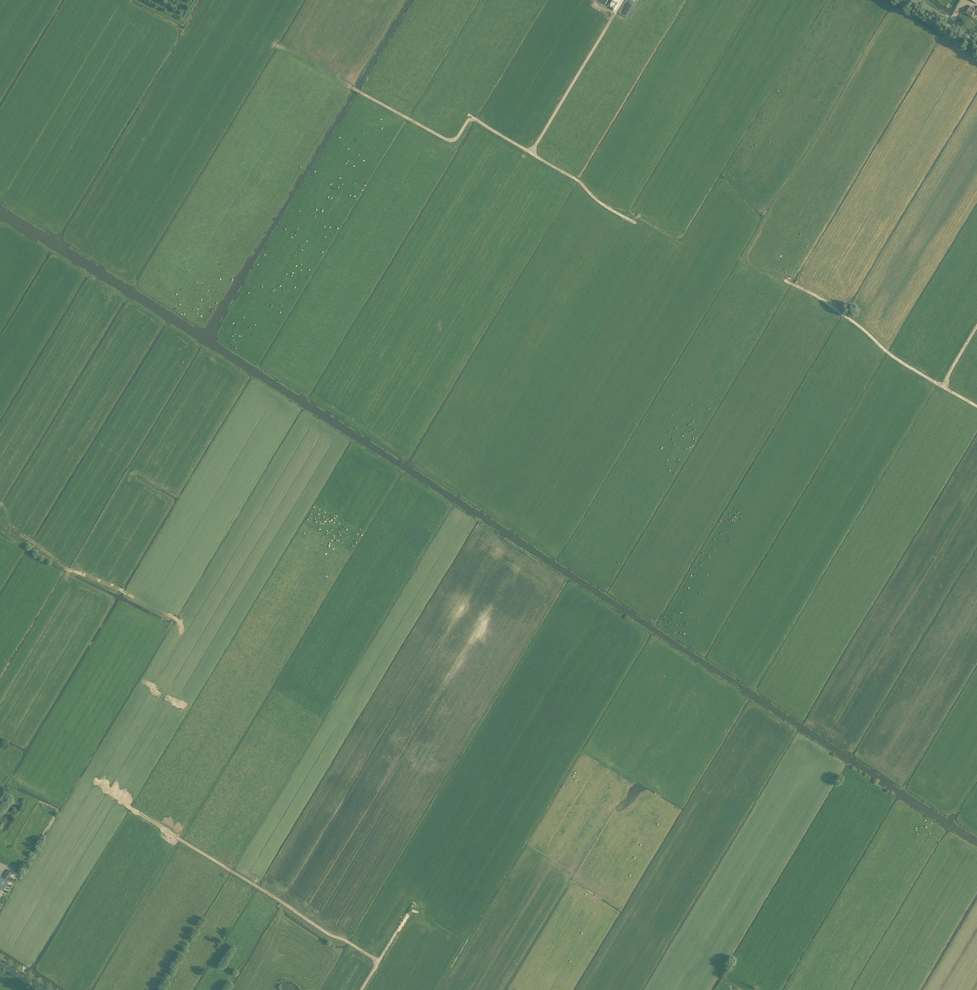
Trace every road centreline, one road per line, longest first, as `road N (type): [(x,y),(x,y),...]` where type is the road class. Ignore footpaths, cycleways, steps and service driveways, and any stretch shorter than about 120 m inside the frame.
road 1 (track): [(379,962),(178,838)]

